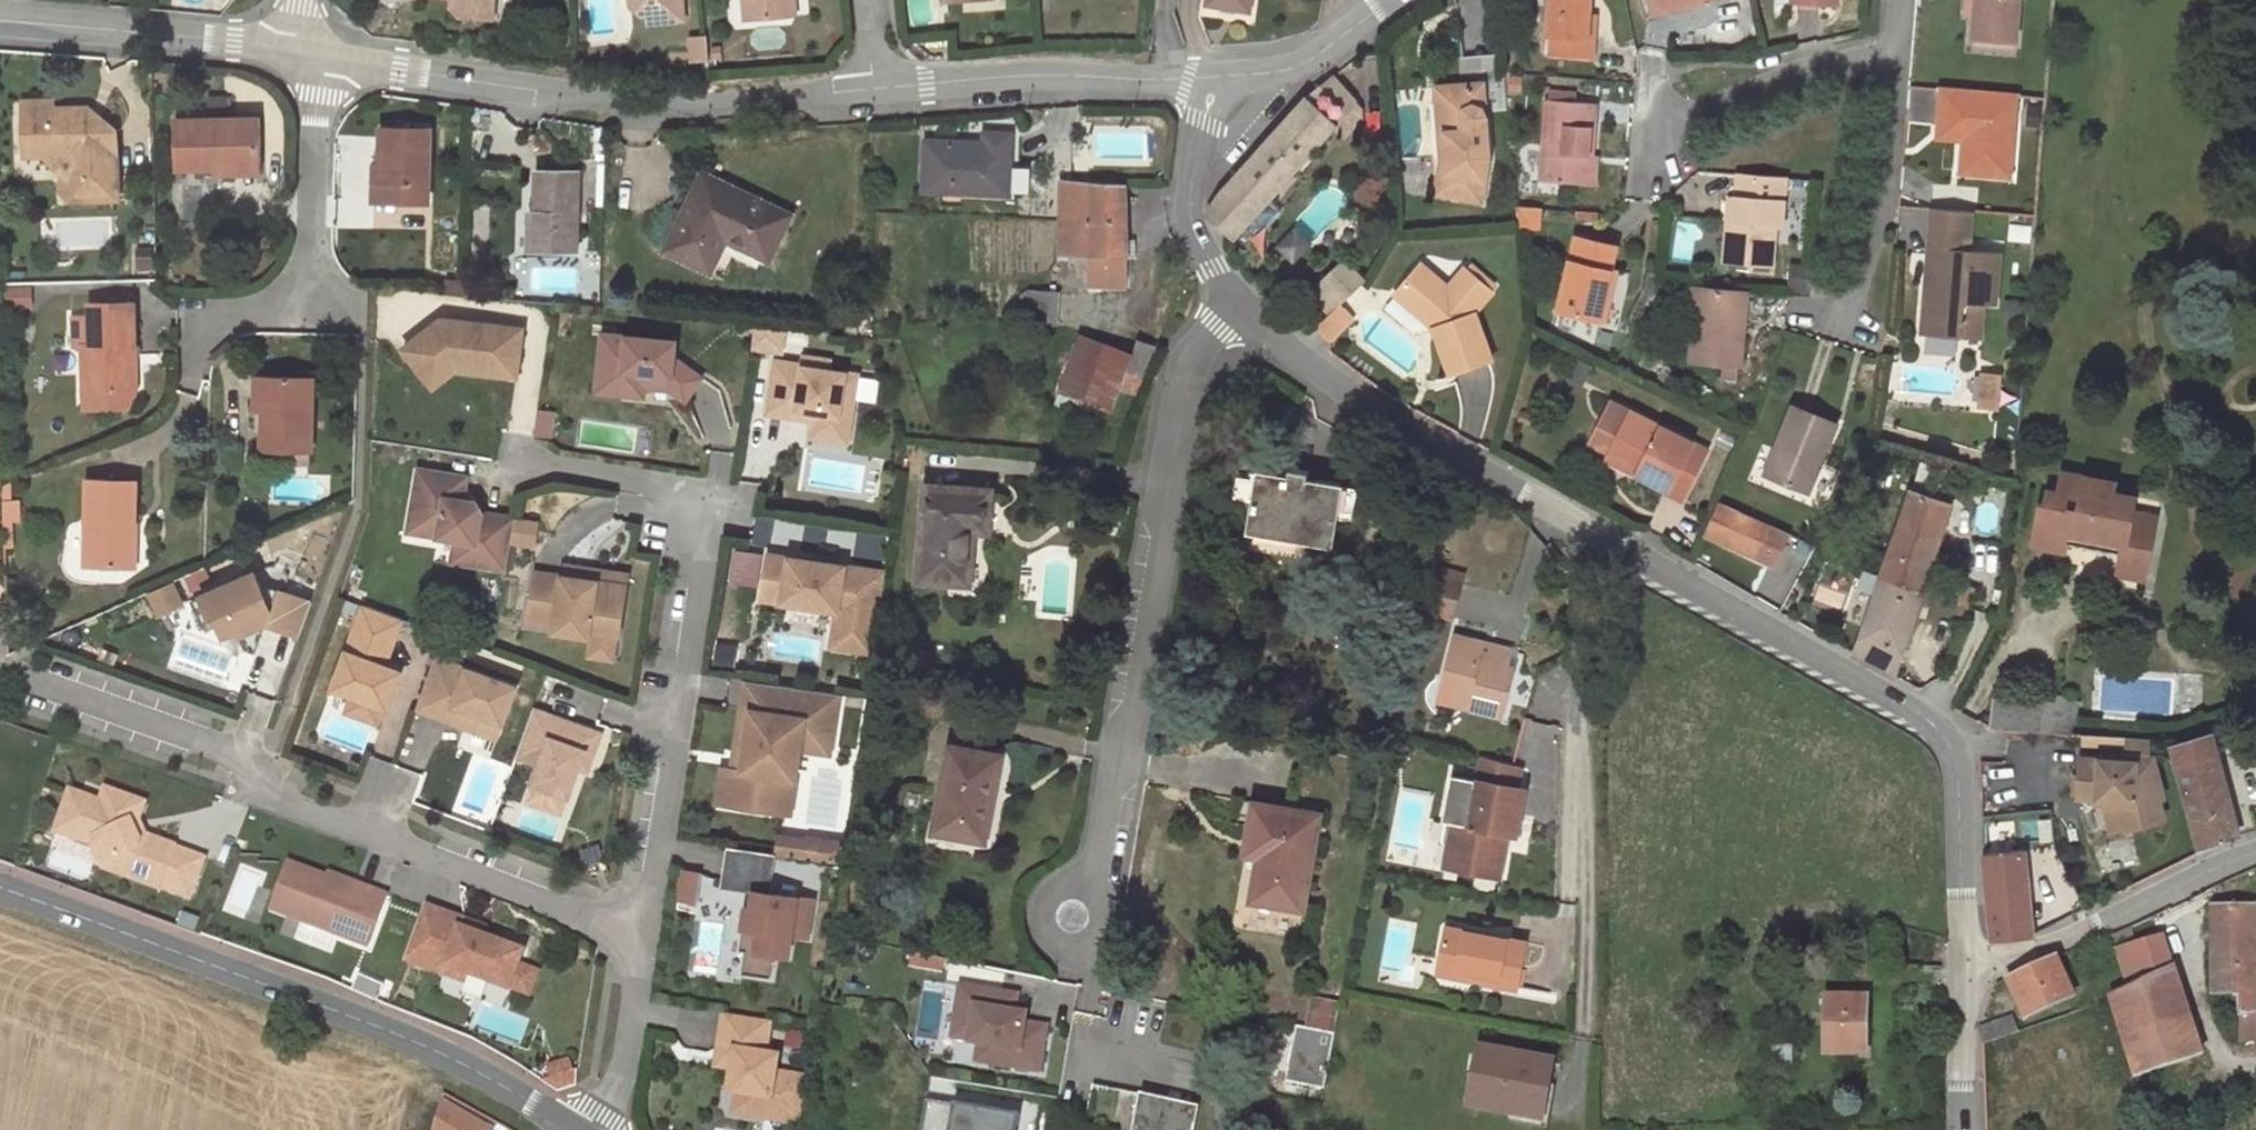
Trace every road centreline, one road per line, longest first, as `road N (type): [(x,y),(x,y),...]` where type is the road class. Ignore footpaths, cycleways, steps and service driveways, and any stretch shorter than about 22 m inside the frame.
road 1 (residential): [(1967,979),(1957,762),(1929,718),(1298,360),(1237,302)]
road 2 (residential): [(0,679),(221,749),(299,802),(641,948)]
road 3 (residential): [(1237,302),(1201,352),(1095,938)]
road 4 (residential): [(641,948),(710,495),(517,462)]
road 5 (unclassified): [(0,890),(438,1051),(573,1129)]
road 6 (residential): [(873,88),(675,104),(312,53)]
road 7 (residential): [(192,375),(209,324),(309,299),(312,53)]
road 8 (residential): [(1967,979),(2255,849)]
road 9 (residential): [(312,53),(0,21)]
road 10 (residential): [(1180,80),(1074,75),(873,88)]
road 11 (residential): [(1654,175),(1665,107),(1892,48)]
road 12 (residential): [(1892,48),(1881,197),(1848,316)]
road 13 (residential): [(1237,302),(1188,208),(1223,78)]
road 14 (residential): [(591,1129),(627,1067),(641,948)]
road 15 (residential): [(1388,0),(1287,68),(1223,78)]
road 16 (residential): [(1963,1129),(1967,979)]

